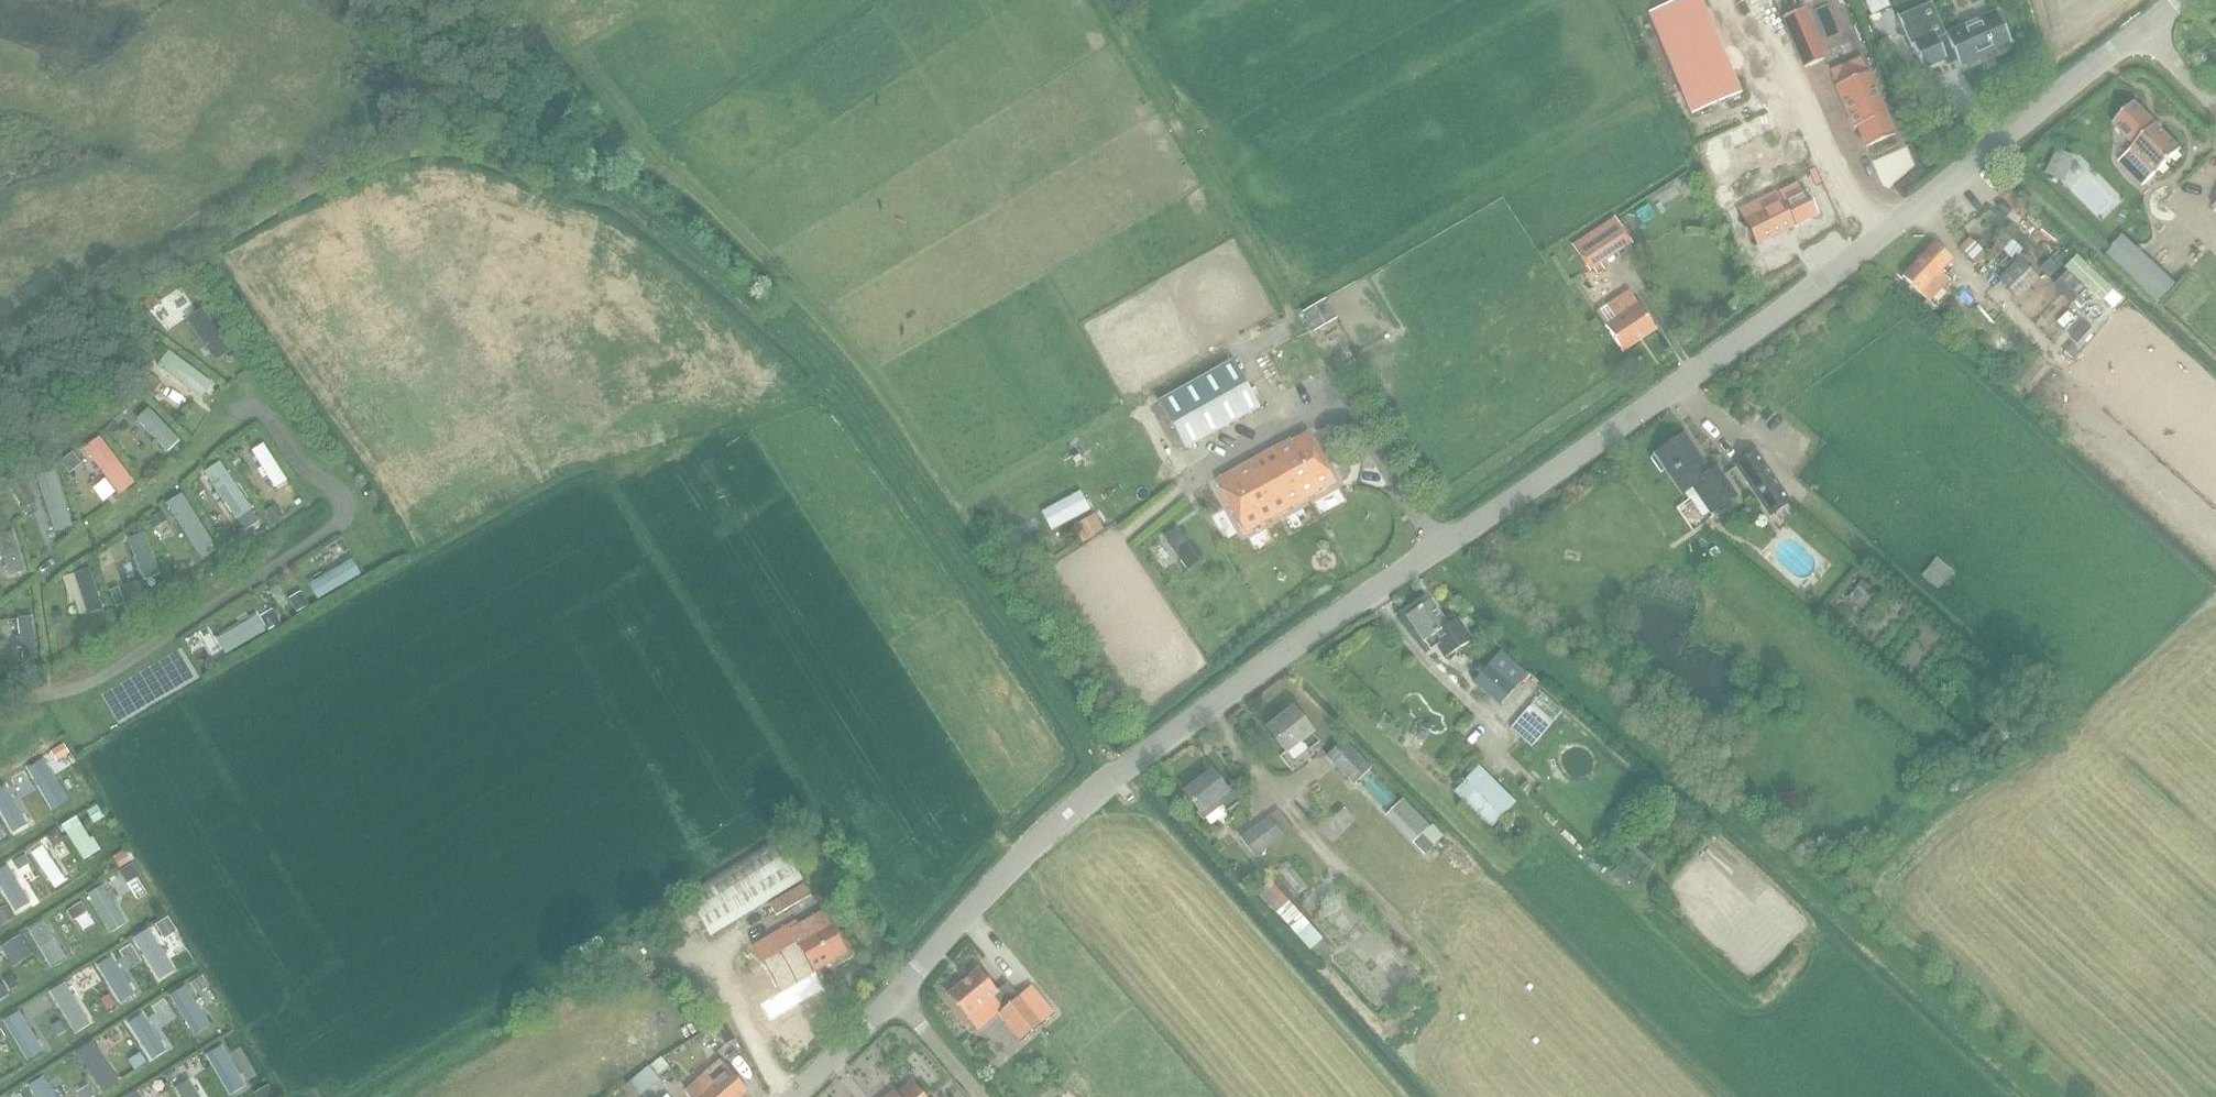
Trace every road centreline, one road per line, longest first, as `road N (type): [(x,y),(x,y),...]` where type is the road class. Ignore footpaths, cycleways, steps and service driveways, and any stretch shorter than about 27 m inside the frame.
road 1 (unclassified): [(795,1096),(1101,771),(1757,331),(2152,29)]
road 2 (track): [(436,127),(545,146),(714,263),(832,379),(927,505),(1101,771)]
road 3 (track): [(436,127),(152,242),(0,350)]
road 4 (track): [(241,414),(198,458),(43,573)]
road 5 (track): [(979,1096),(892,995)]

